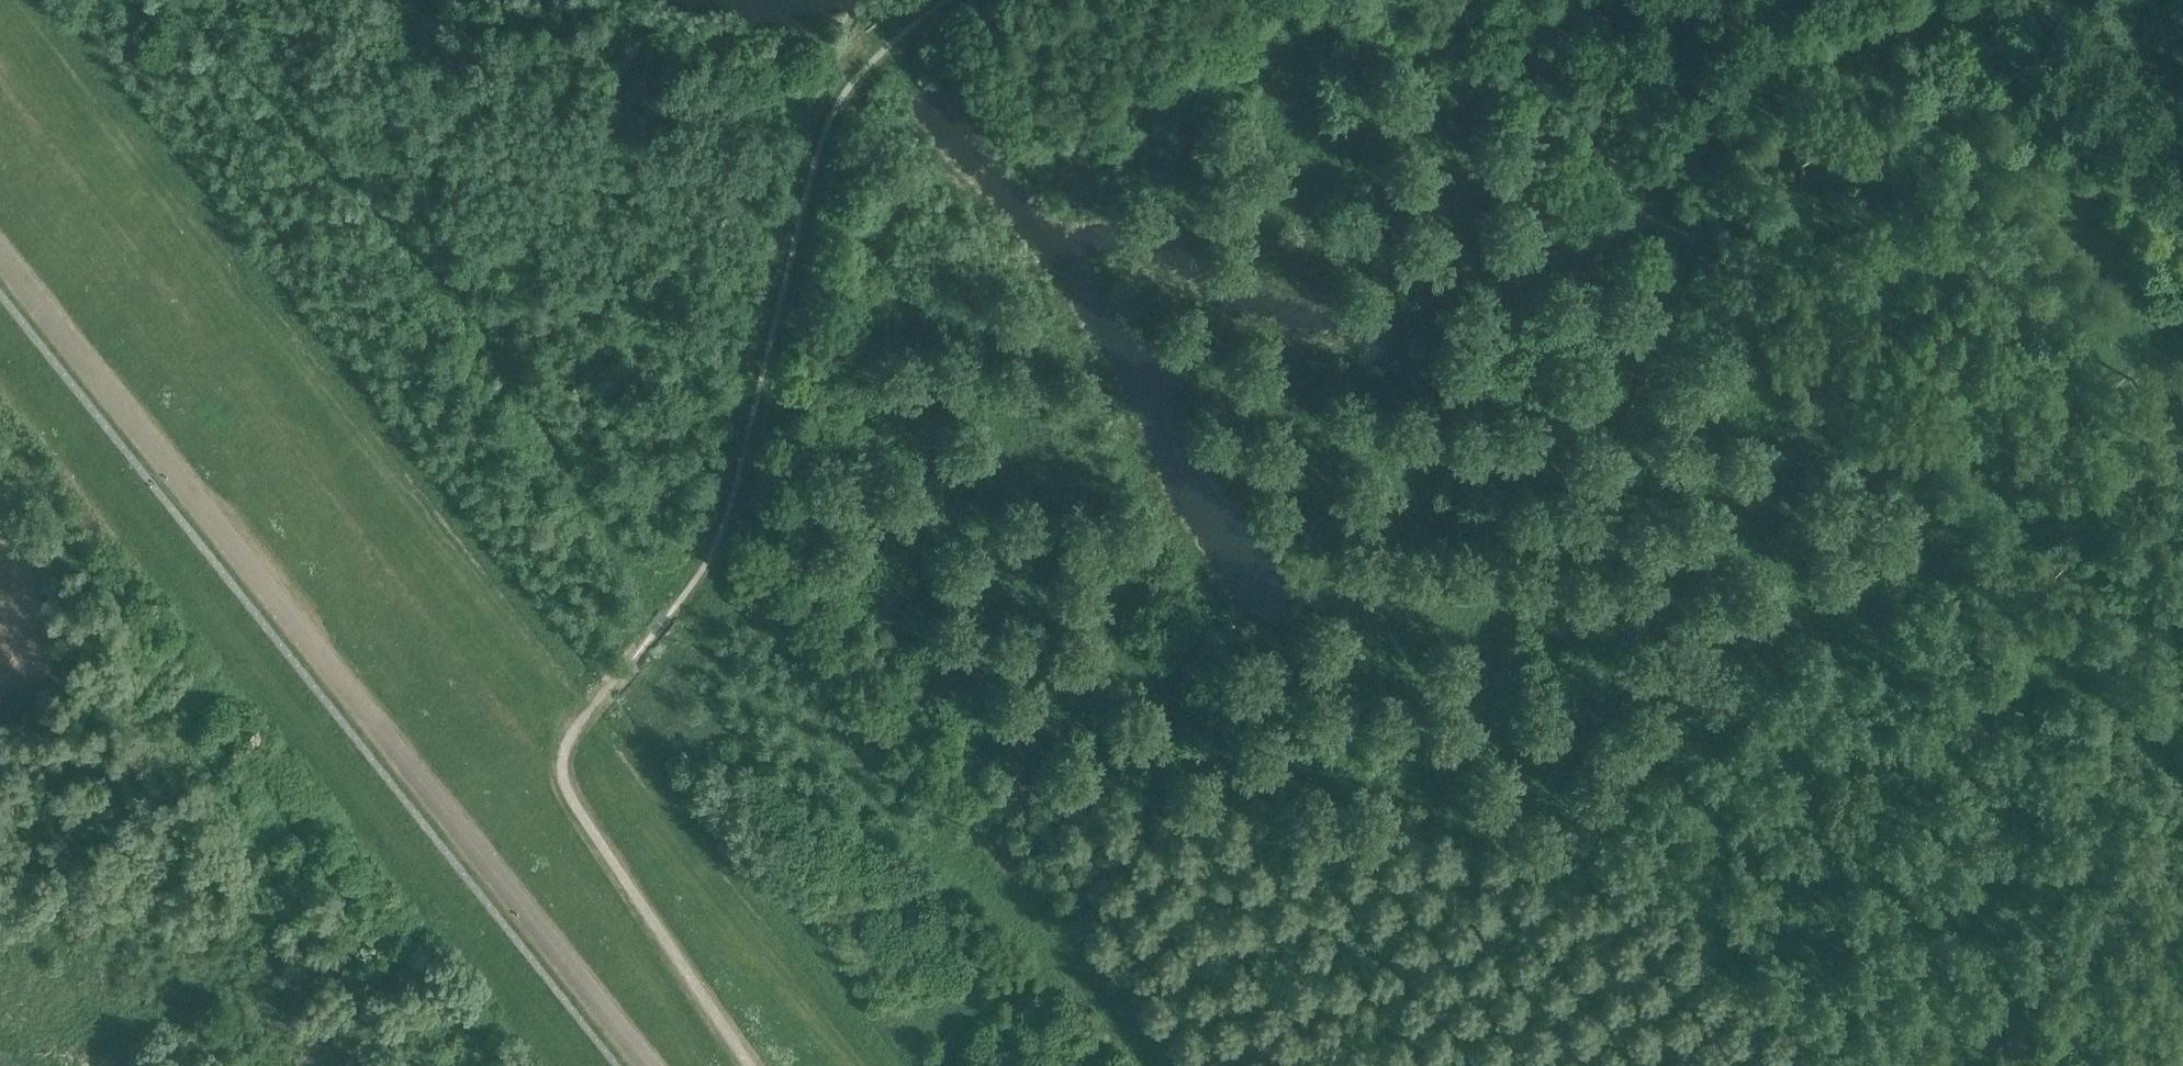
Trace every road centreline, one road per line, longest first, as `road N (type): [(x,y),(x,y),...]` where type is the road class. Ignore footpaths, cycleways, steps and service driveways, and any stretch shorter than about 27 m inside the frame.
road 1 (unclassified): [(653,1065),(0,247)]

